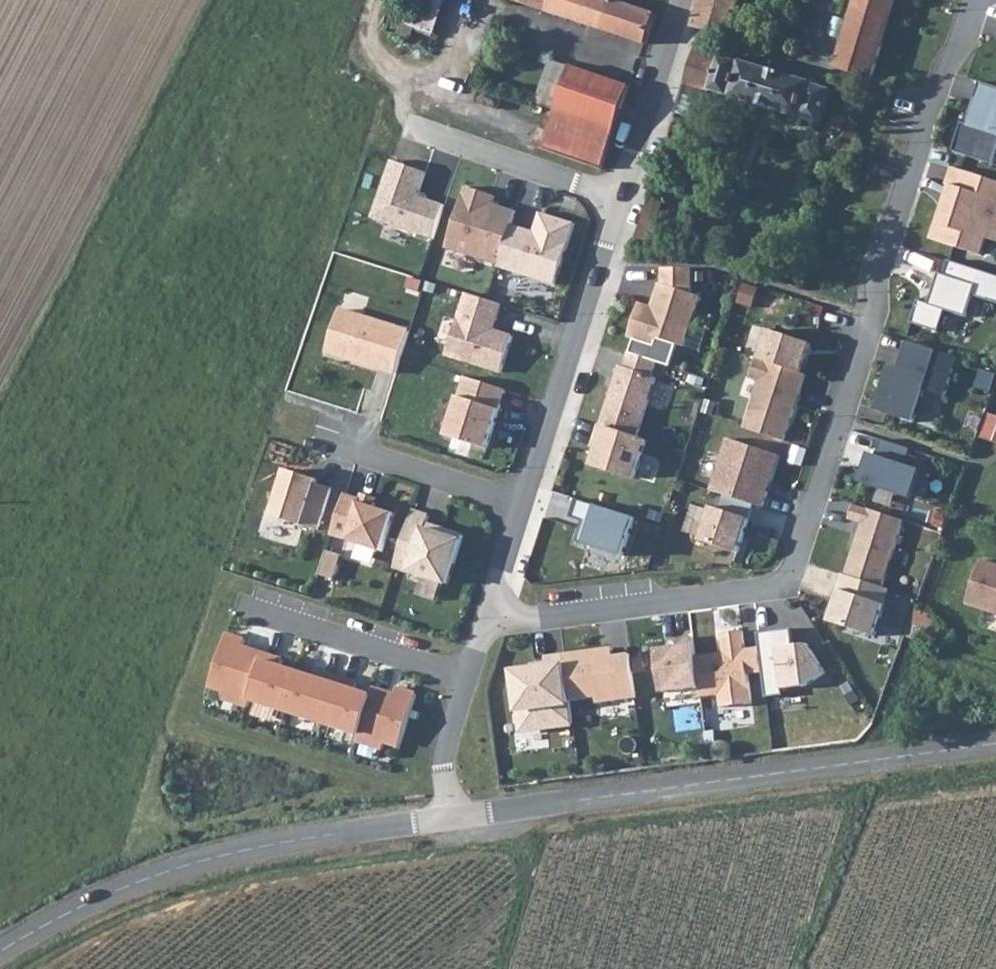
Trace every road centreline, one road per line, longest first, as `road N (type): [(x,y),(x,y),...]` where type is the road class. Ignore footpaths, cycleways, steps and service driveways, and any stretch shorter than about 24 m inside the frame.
road 1 (residential): [(491,616),(785,586),(872,311),(878,267),(976,0)]
road 2 (tertiary): [(447,820),(995,743)]
road 3 (tertiary): [(0,951),(90,902),(211,858),(447,820)]
road 4 (residential): [(525,505),(624,195)]
road 5 (residential): [(470,676),(236,603)]
road 6 (residential): [(404,121),(624,195)]
road 7 (track): [(787,968),(866,761)]
road 8 (residential): [(624,195),(686,0)]
road 9 (residential): [(525,505),(337,443)]
road 10 (residential): [(447,820),(445,755),(470,676)]

